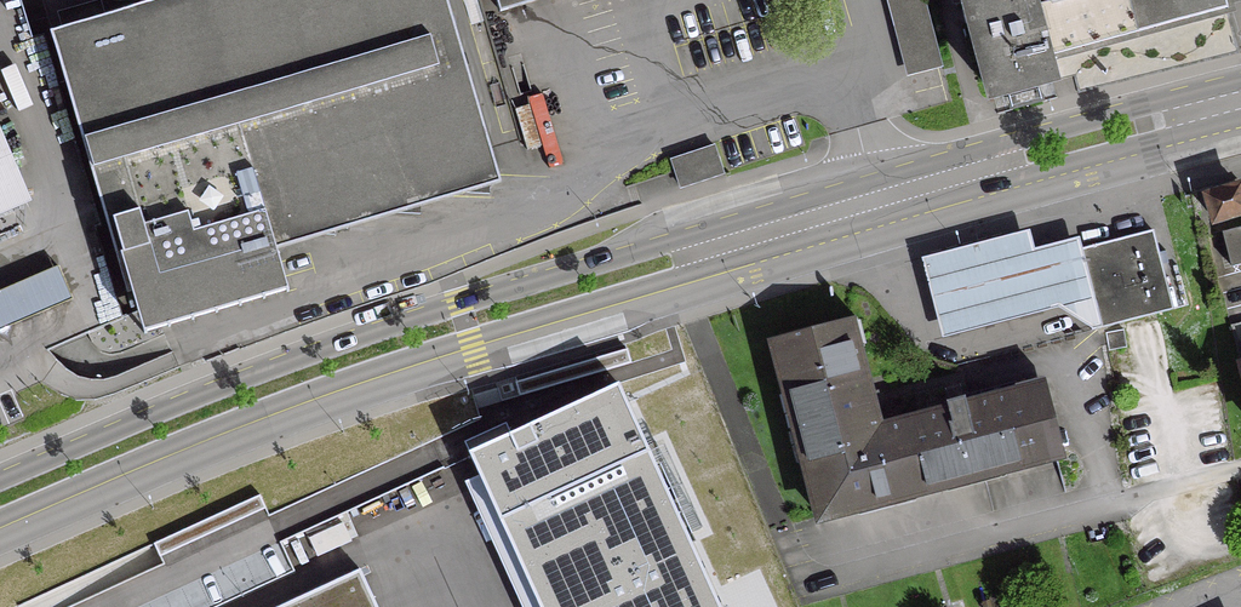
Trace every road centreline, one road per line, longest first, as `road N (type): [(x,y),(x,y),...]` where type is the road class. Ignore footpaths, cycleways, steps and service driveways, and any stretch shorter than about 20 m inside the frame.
road 1 (primary): [(0,498),(332,367),(877,201),(1240,101)]

